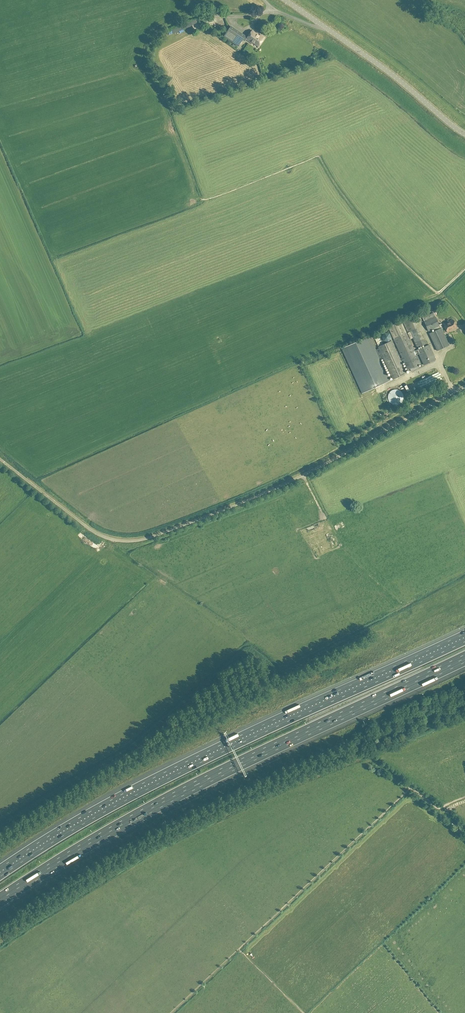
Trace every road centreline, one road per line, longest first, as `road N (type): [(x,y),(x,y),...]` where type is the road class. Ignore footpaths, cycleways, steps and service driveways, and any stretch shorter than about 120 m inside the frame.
road 1 (unclassified): [(0,459),(98,534),(137,540),(277,487),(464,386)]
road 2 (motorway): [(0,901),(120,825),(464,657)]
road 3 (motorway): [(464,638),(110,805),(0,873)]
road 4 (tertiary): [(464,134),(285,0)]

